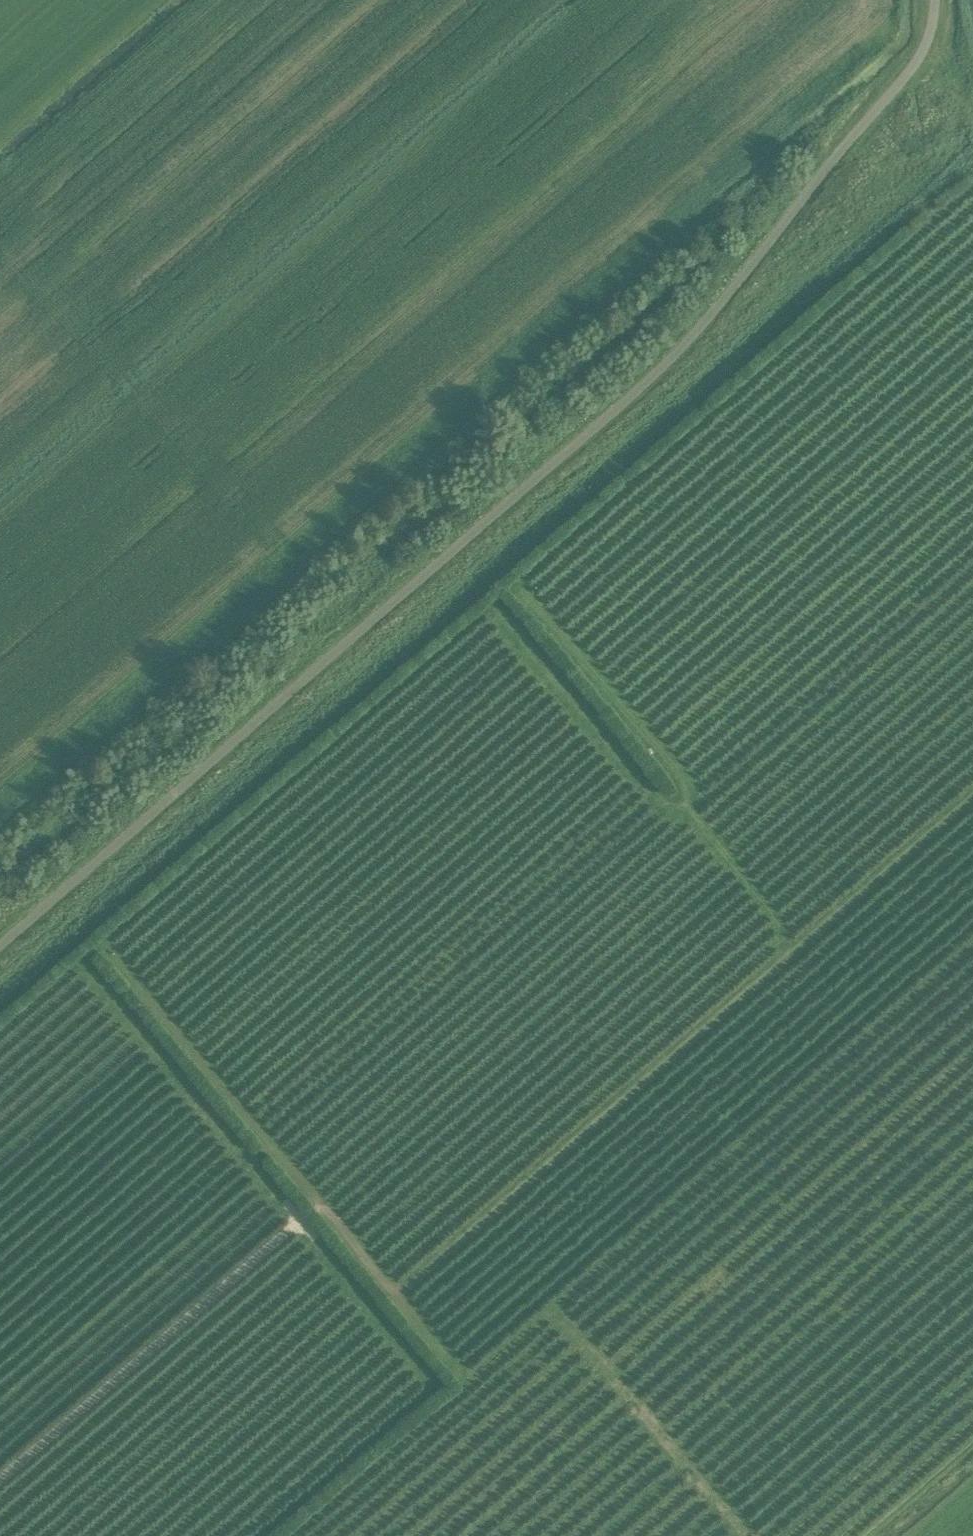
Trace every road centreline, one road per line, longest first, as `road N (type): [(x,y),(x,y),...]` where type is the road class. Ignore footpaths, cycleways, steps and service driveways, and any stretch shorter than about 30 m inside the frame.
road 1 (track): [(314,1215),(0,1486)]
road 2 (track): [(615,1383),(745,1535)]

